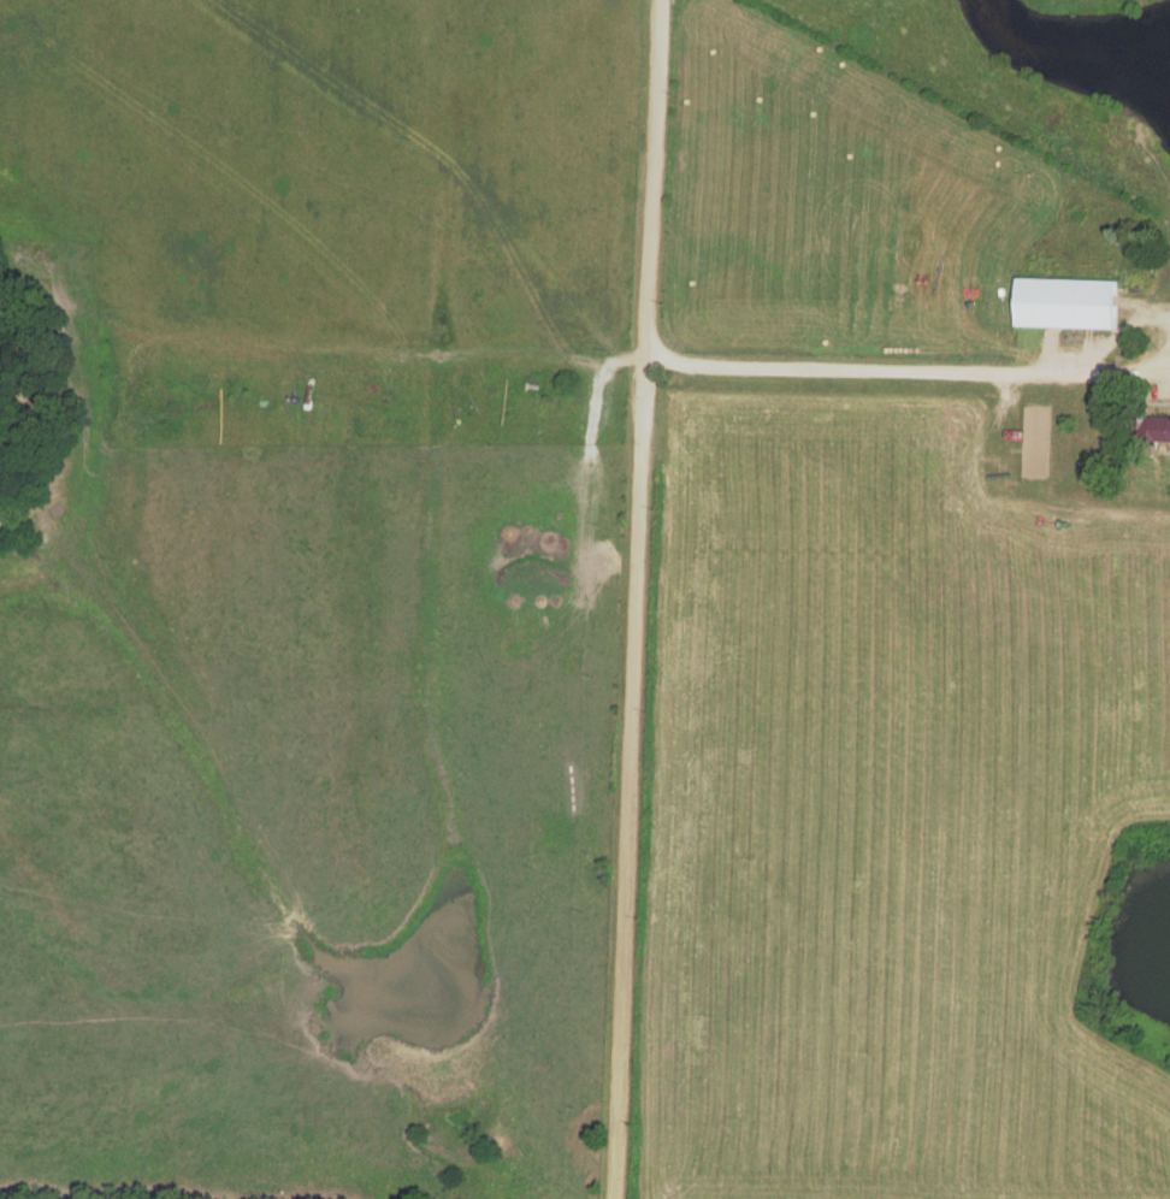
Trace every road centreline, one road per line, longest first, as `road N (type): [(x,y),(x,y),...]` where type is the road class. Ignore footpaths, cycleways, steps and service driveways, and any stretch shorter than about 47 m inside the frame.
road 1 (residential): [(613,1198),(662,0)]

